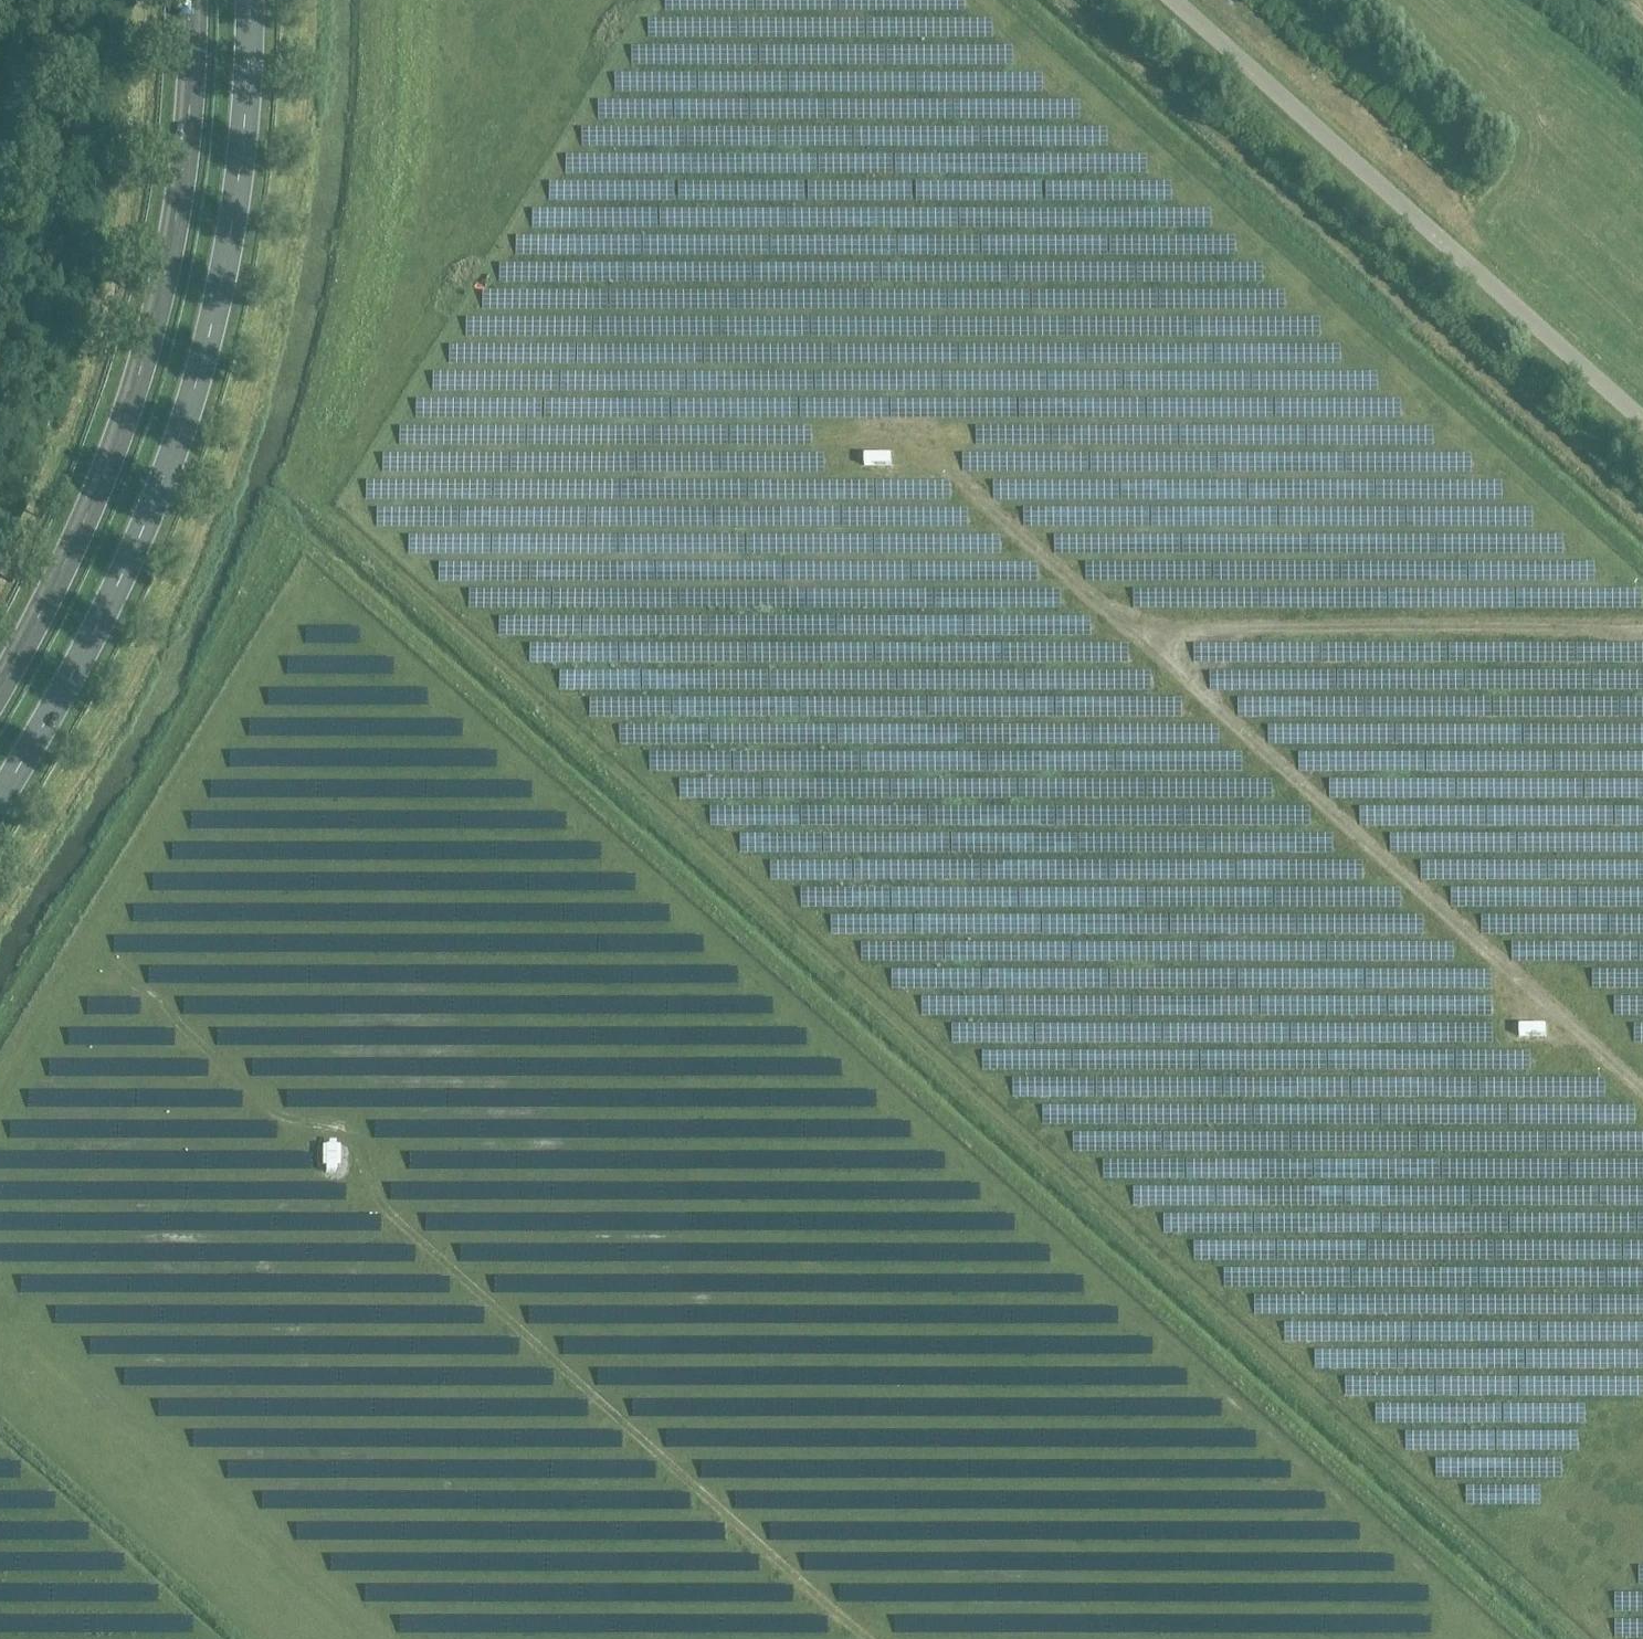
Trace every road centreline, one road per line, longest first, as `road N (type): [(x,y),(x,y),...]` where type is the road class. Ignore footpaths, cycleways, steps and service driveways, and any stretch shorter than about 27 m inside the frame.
road 1 (track): [(864,1638),(360,1178),(343,1126),(292,1122),(98,962)]
road 2 (trunk): [(0,809),(121,592),(206,370),(238,212),(252,90),(252,0)]
road 3 (track): [(1642,629),(1189,629),(1131,619),(1085,594),(936,455)]
road 4 (trunk): [(194,0),(193,126),(137,384),(74,551),(0,683)]
road 5 (track): [(1189,629),(1176,646),(1176,665),(1207,702),(1642,1087)]
road 6 (unclassified): [(1642,420),(1175,0)]

